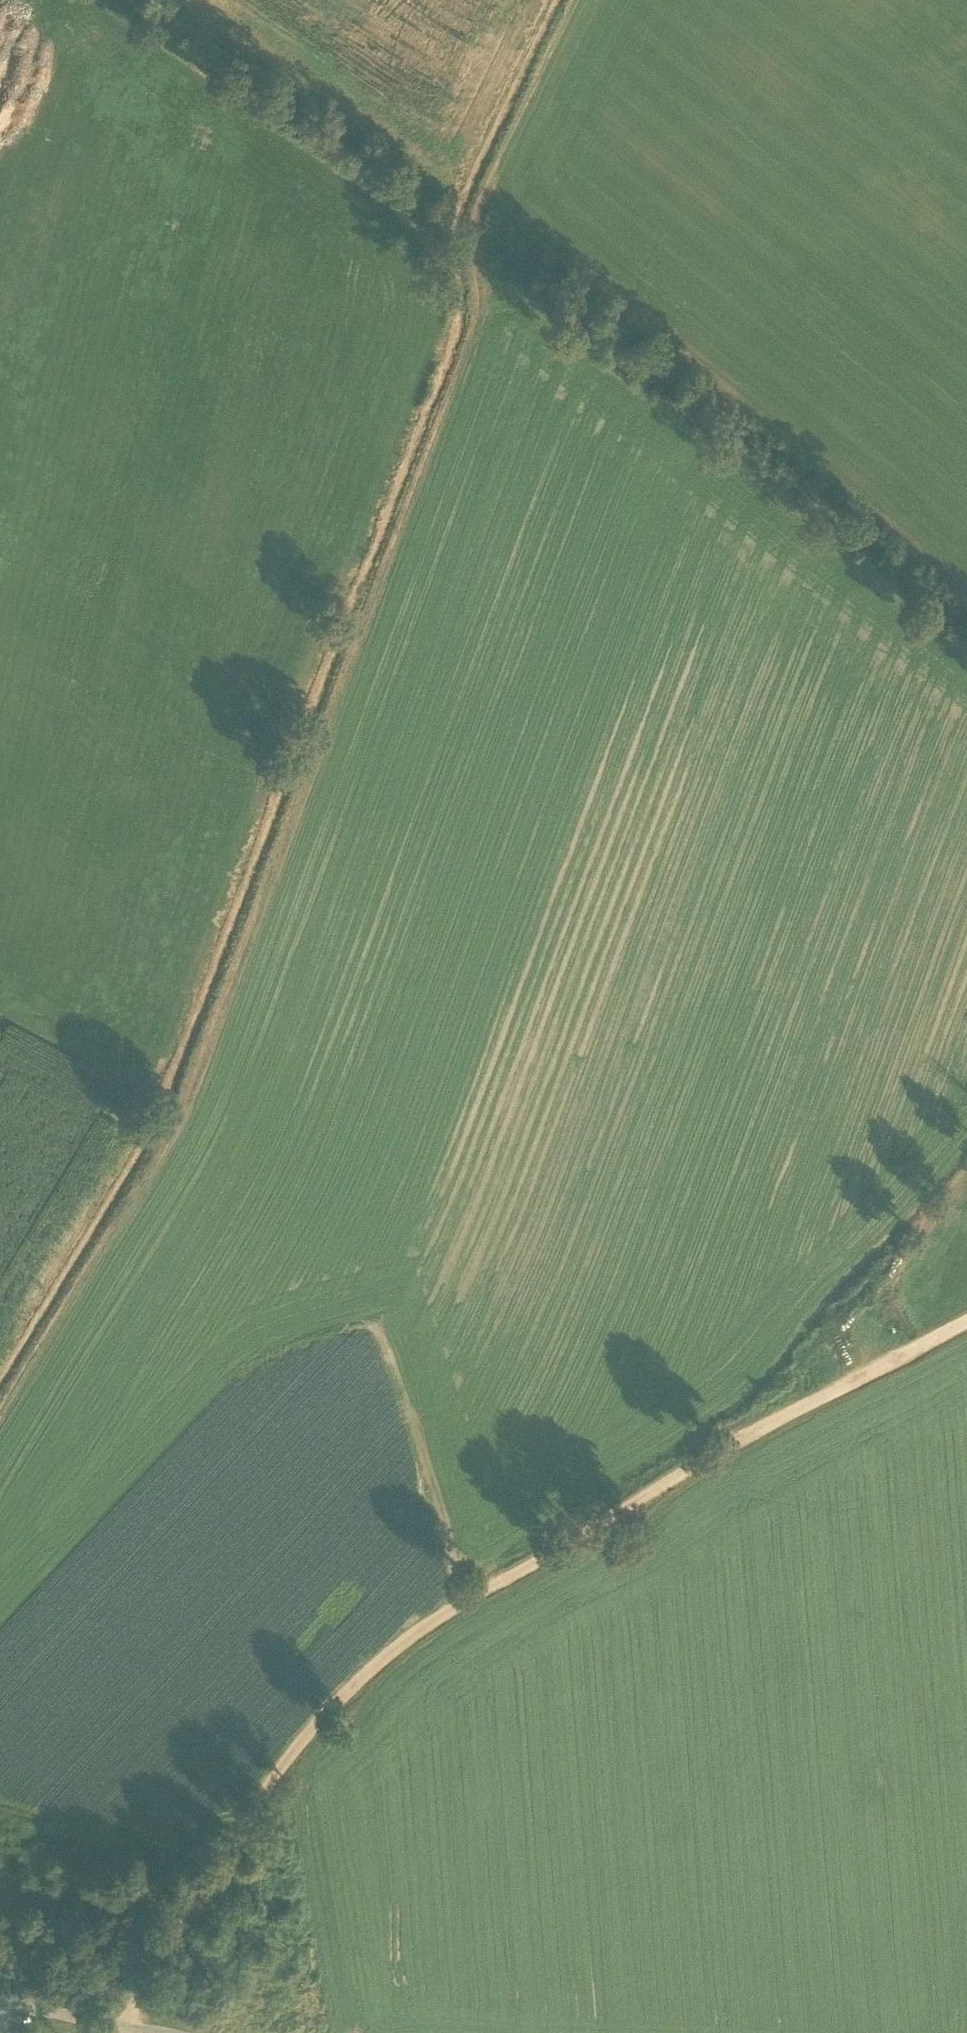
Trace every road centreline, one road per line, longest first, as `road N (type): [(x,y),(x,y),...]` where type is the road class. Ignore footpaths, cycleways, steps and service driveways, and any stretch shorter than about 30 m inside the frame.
road 1 (track): [(966,1323),(688,1470),(399,1651),(316,1732),(243,1824),(125,2029)]
road 2 (unclassified): [(125,2029),(0,2003)]

